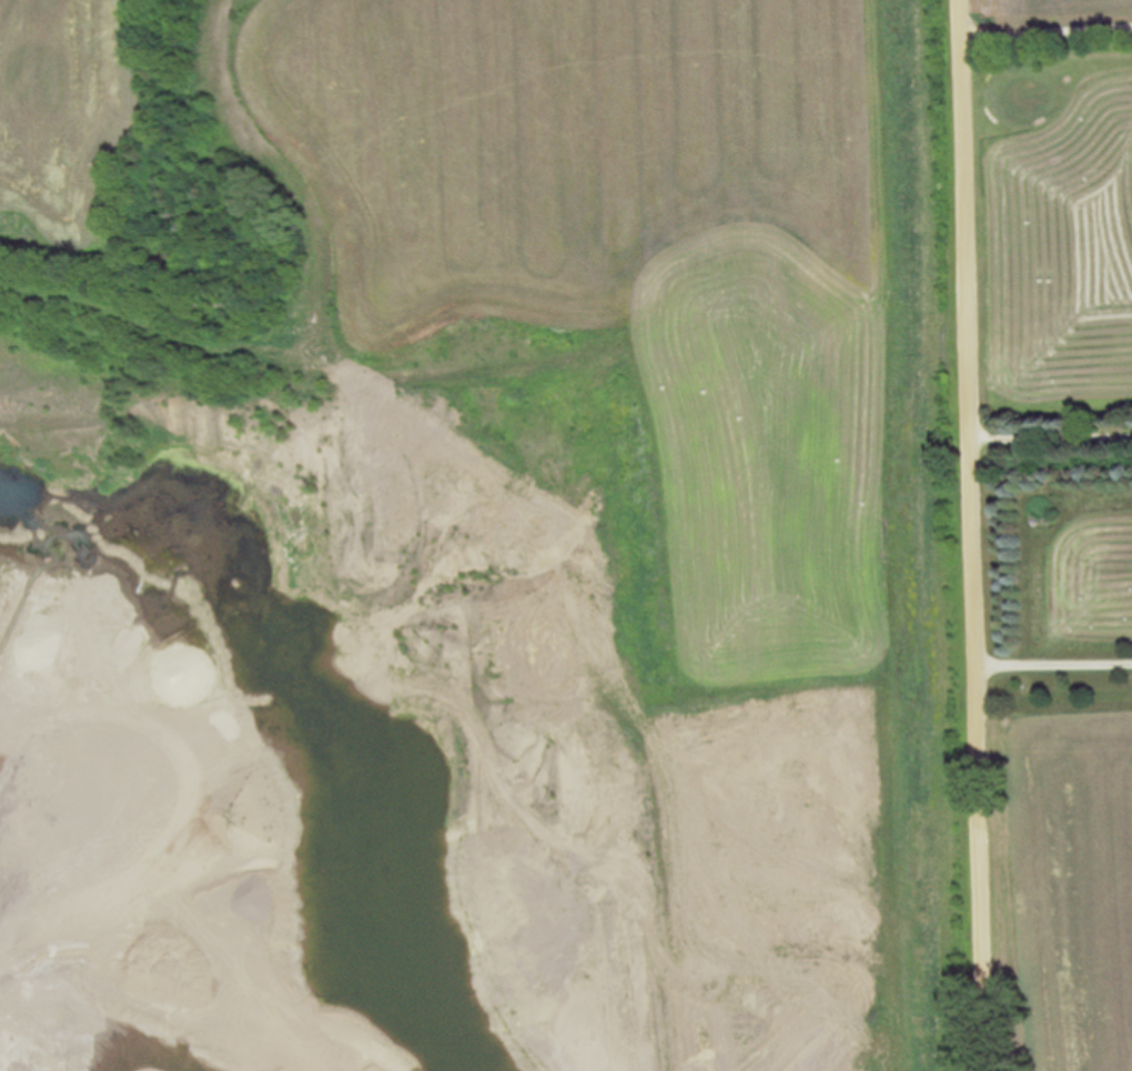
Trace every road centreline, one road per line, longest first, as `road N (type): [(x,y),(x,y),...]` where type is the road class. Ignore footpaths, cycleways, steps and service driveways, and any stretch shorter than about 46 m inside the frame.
road 1 (residential): [(963,0),(987,1070)]

